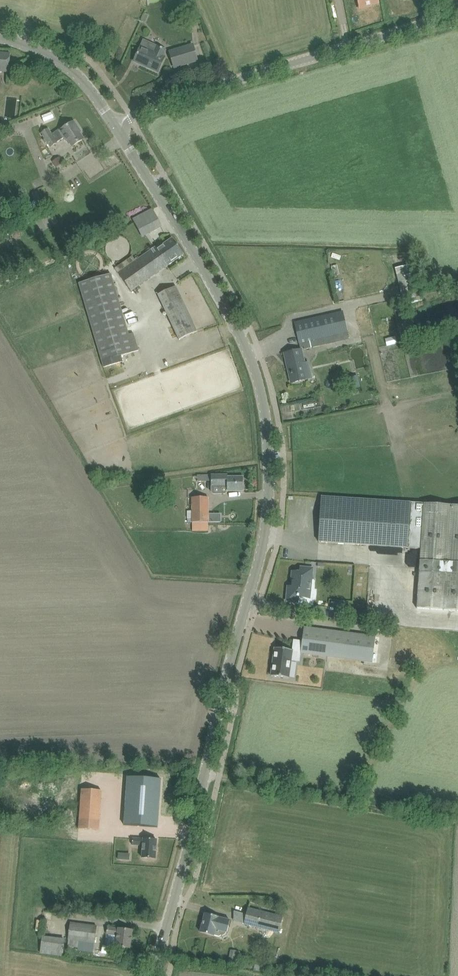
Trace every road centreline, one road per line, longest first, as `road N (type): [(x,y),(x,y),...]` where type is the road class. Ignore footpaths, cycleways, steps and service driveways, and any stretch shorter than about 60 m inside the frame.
road 1 (tertiary): [(152,975),(271,517),(274,435),(266,386),(233,304),(117,124)]
road 2 (unclassified): [(117,124),(457,15)]
road 3 (track): [(205,774),(457,822)]
road 4 (tertiary): [(0,36),(64,63),(117,124)]

